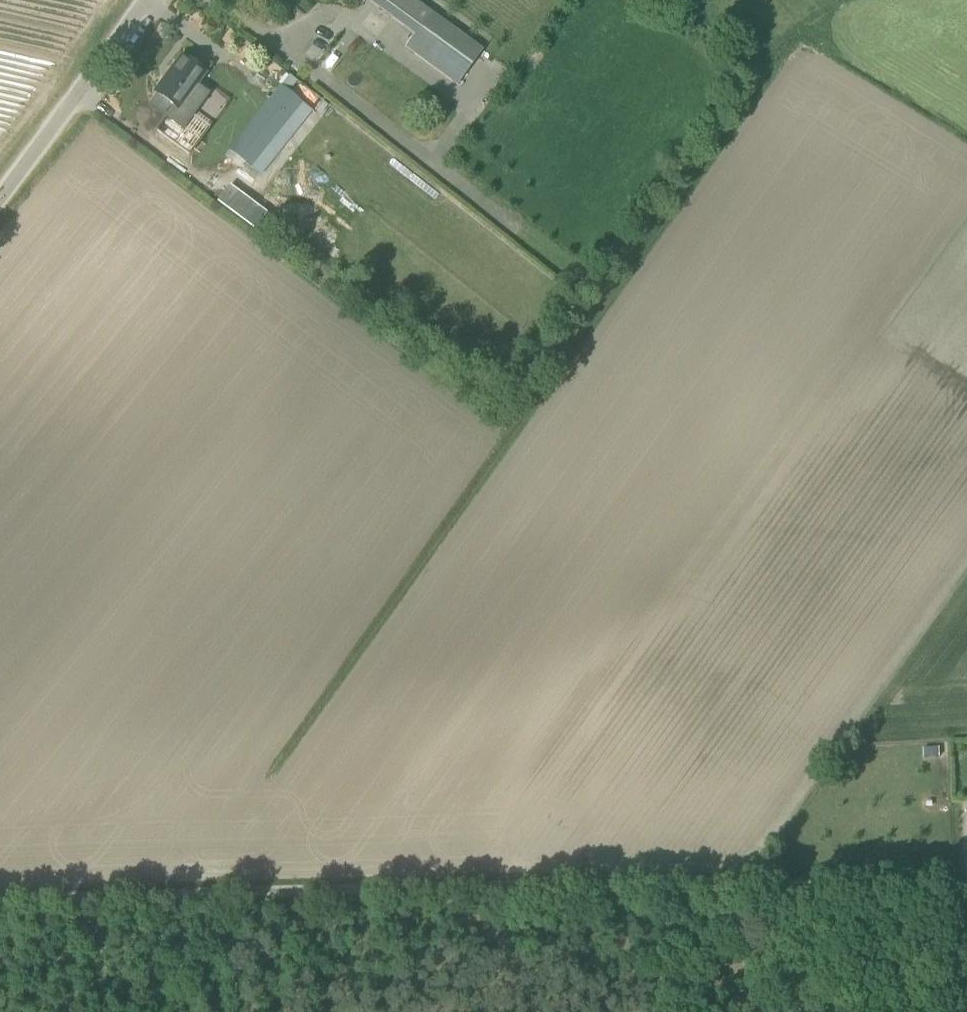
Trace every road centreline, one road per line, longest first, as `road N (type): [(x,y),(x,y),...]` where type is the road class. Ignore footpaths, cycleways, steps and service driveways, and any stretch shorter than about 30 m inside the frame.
road 1 (track): [(0,893),(966,878)]
road 2 (unclassified): [(0,202),(152,0)]

